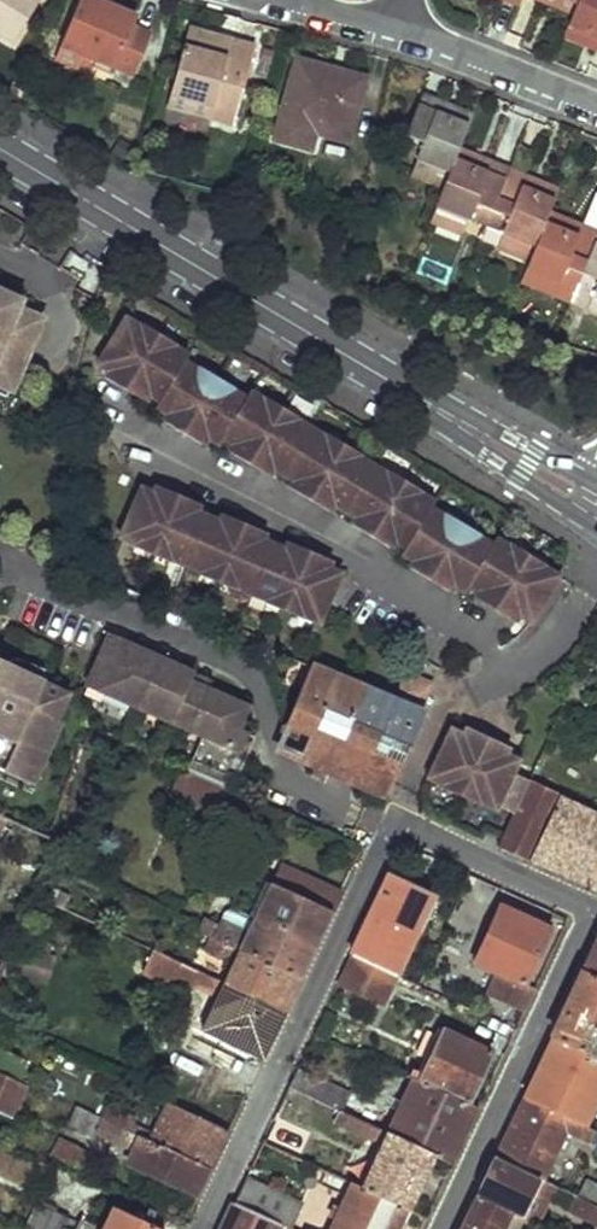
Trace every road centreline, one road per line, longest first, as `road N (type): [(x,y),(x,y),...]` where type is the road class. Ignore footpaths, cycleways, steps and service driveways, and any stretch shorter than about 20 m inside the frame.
road 1 (residential): [(596,503),(0,150)]
road 2 (residential): [(589,903),(393,818),(203,1228)]
road 3 (residential): [(439,1228),(589,903)]
road 4 (residential): [(596,107),(397,29)]
road 5 (residential): [(280,0),(397,29)]

